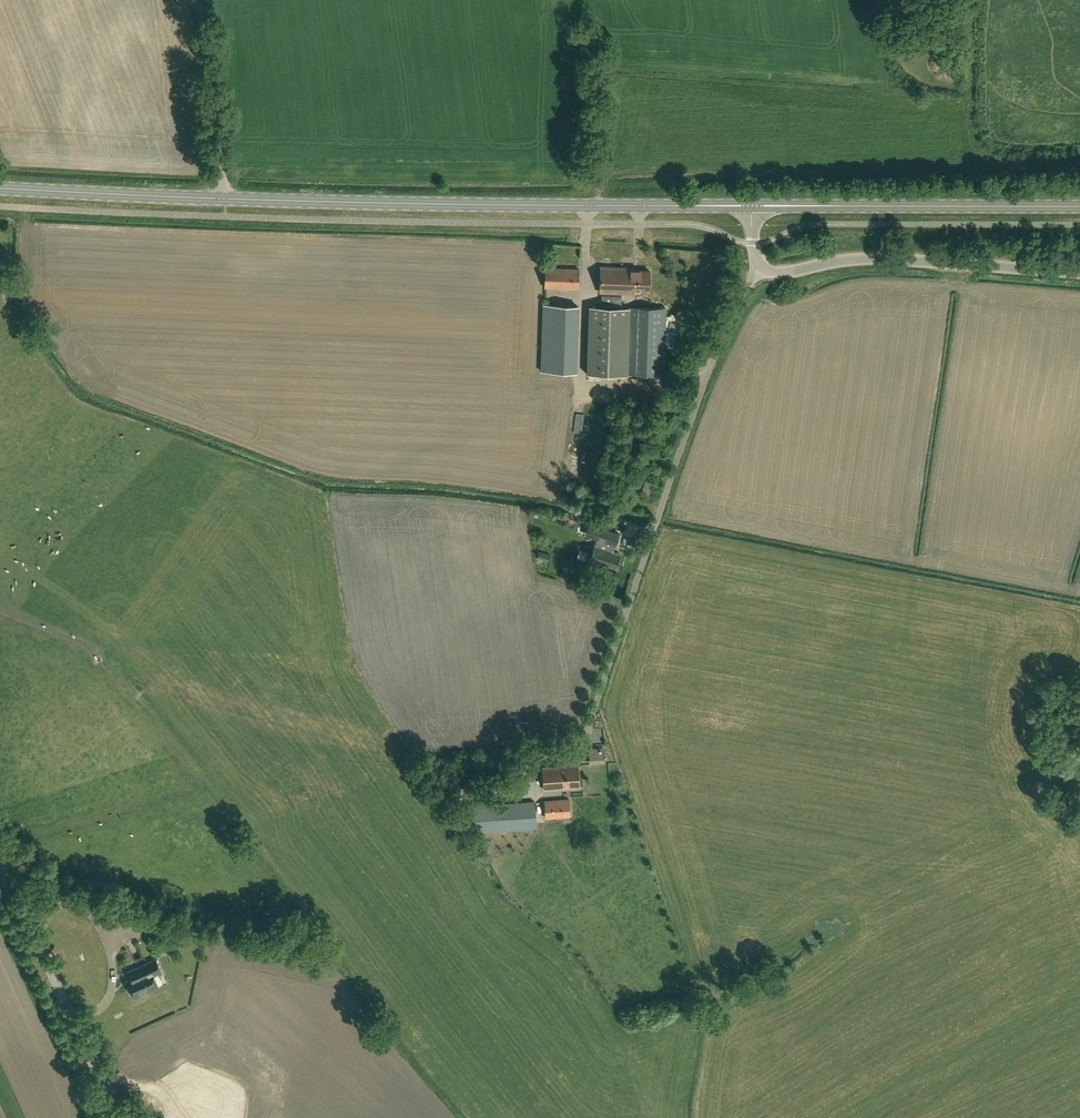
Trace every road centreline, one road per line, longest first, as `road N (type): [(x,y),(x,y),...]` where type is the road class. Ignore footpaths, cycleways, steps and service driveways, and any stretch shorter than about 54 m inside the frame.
road 1 (secondary): [(752,208),(0,188)]
road 2 (unclassified): [(1079,273),(877,259),(773,273),(757,258),(752,208)]
road 3 (secondary): [(1079,207),(752,208)]
road 4 (unclassified): [(117,1117),(0,863)]

